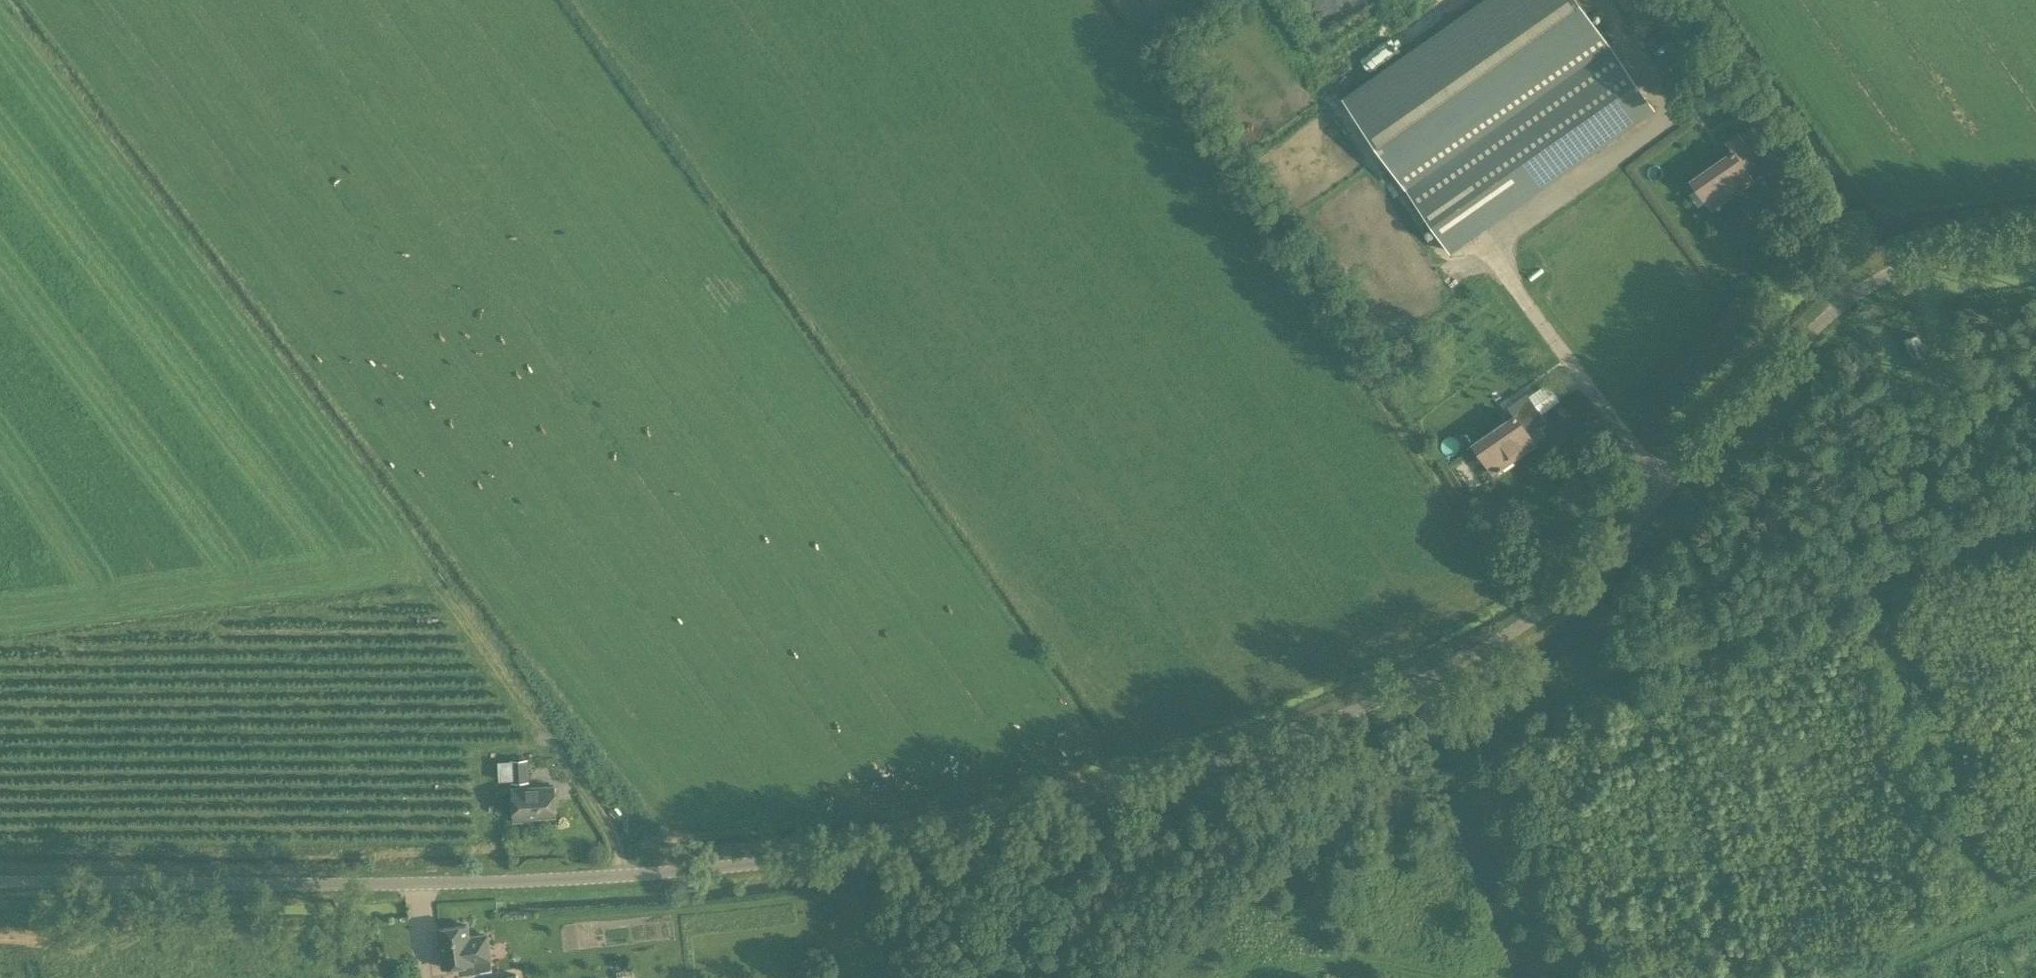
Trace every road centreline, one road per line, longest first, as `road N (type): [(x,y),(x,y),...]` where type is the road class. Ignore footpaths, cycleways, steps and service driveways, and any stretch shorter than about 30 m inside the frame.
road 1 (unclassified): [(0,886),(514,887),(858,857),(1068,813),(1376,707),(1514,631),(1566,587),(1870,272),(1936,250),(2035,238)]

